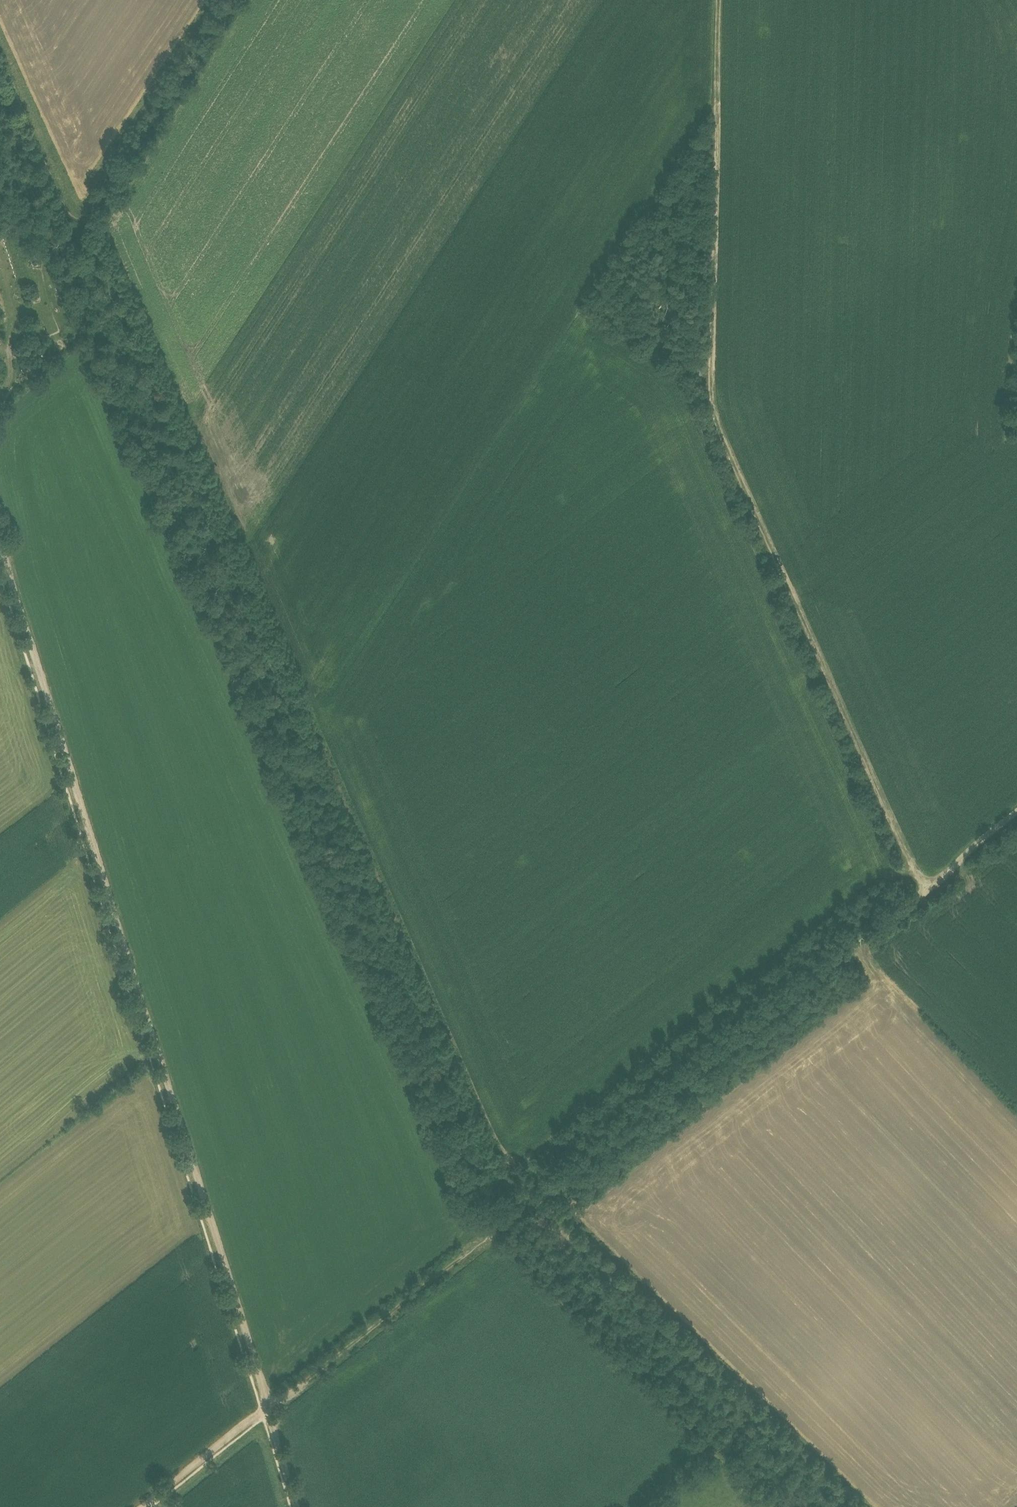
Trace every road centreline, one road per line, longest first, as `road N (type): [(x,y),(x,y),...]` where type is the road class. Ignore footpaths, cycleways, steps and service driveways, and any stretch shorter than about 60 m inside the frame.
road 1 (track): [(716,0),(710,397),(928,893)]
road 2 (track): [(0,551),(266,1407)]
road 3 (track): [(266,1407),(141,1506)]

